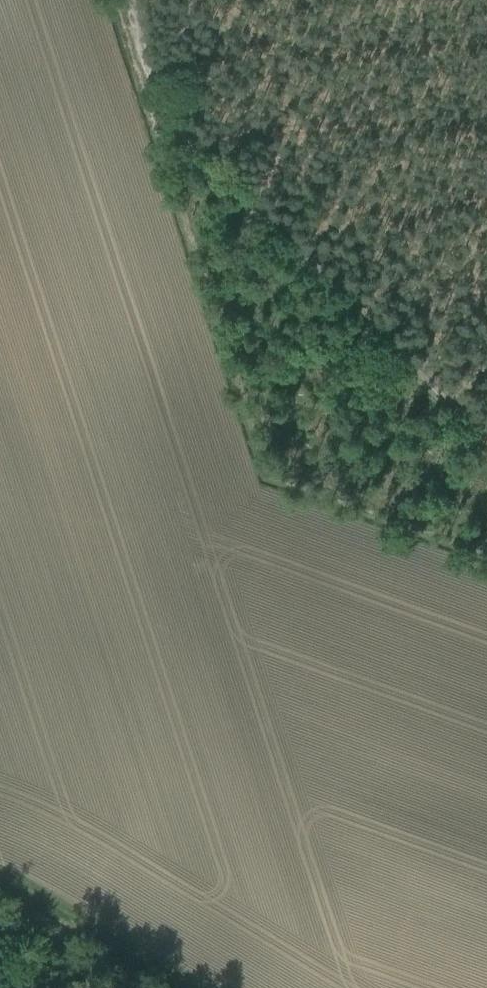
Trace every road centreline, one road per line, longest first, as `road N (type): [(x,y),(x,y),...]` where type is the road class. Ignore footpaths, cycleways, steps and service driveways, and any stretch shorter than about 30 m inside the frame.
road 1 (track): [(486,436),(181,132),(139,56),(134,0)]
road 2 (track): [(191,987),(0,875)]

